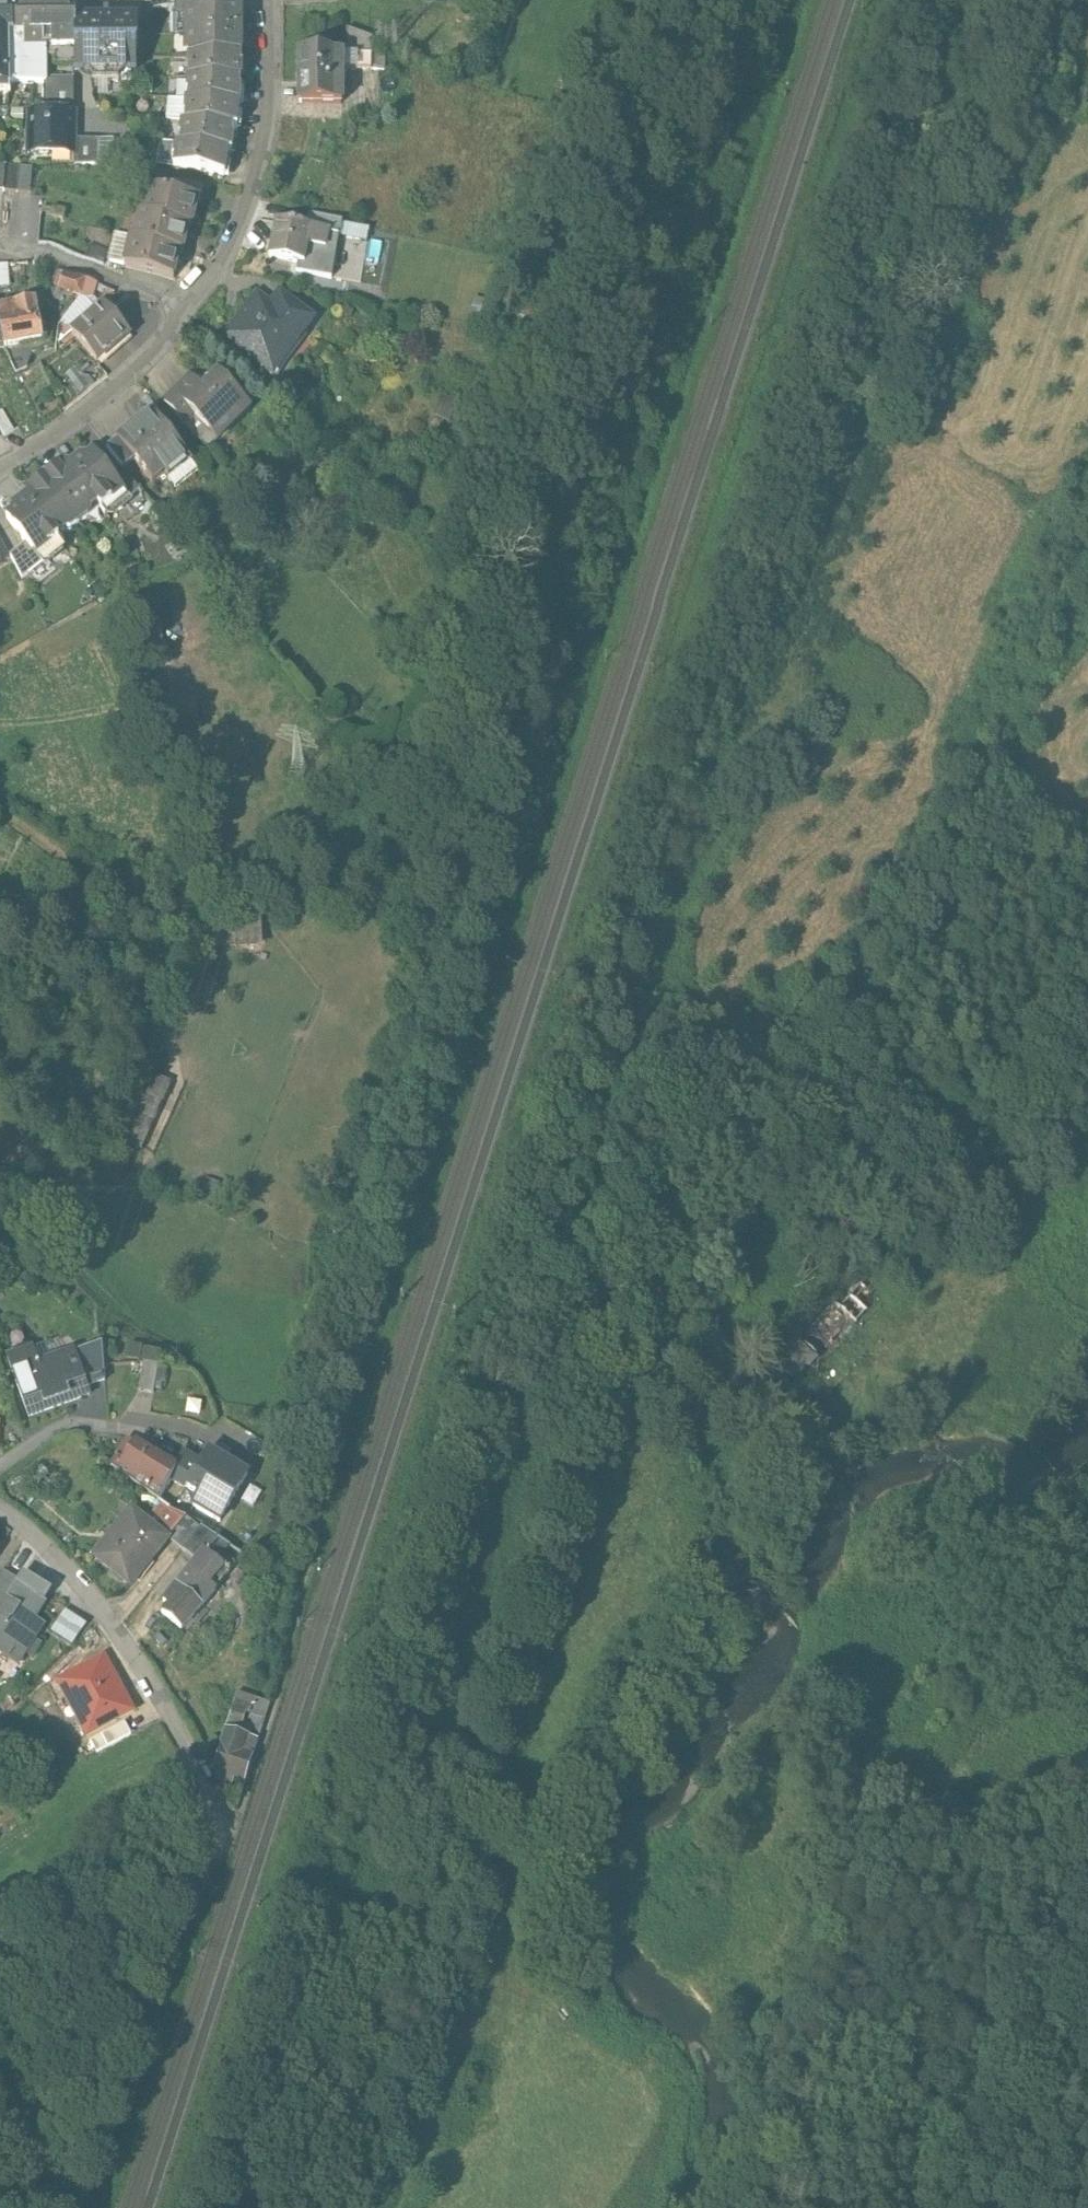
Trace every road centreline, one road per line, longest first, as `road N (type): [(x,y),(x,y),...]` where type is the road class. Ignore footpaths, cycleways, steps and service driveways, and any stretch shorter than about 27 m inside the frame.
road 1 (track): [(947,0),(823,410),(682,710),(622,872),(599,1250)]
road 2 (track): [(318,2207),(404,2038),(601,1379)]
road 3 (residential): [(0,1481),(61,1532),(131,1618),(219,1784)]
road 4 (track): [(325,811),(288,821),(232,863),(193,861),(127,852),(63,827),(0,786)]
road 5 (residential): [(265,0),(267,104),(248,185),(189,290)]
road 6 (residential): [(189,290),(93,383),(0,445)]
road 7 (residential): [(189,290),(0,224)]
road 8 (residential): [(0,1433),(57,1396),(137,1399)]
road 9 (track): [(599,1250),(601,1379)]

